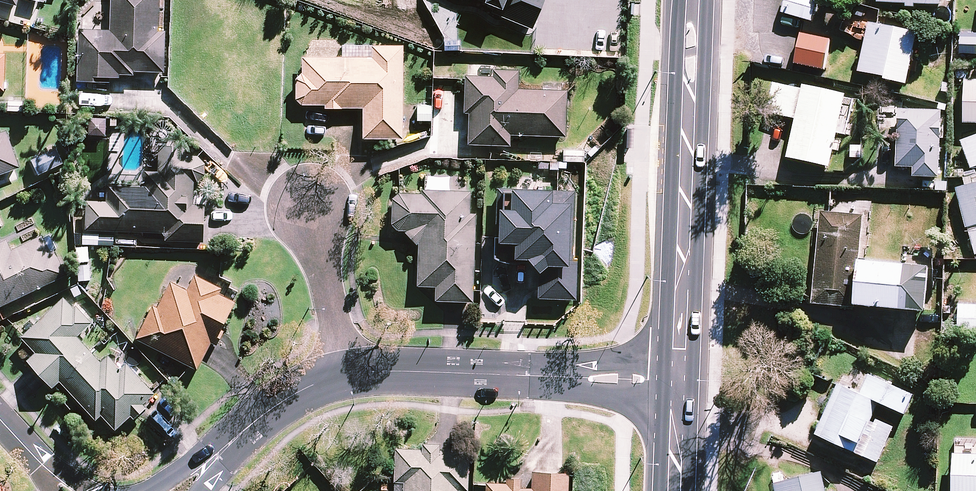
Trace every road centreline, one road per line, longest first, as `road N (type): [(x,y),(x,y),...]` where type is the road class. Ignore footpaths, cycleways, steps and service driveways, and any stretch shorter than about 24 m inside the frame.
road 1 (secondary): [(675,382),(693,0)]
road 2 (residential): [(343,377),(413,371),(675,382)]
road 3 (residential): [(312,207),(343,377)]
road 4 (residential): [(223,451),(289,397),(343,377)]

